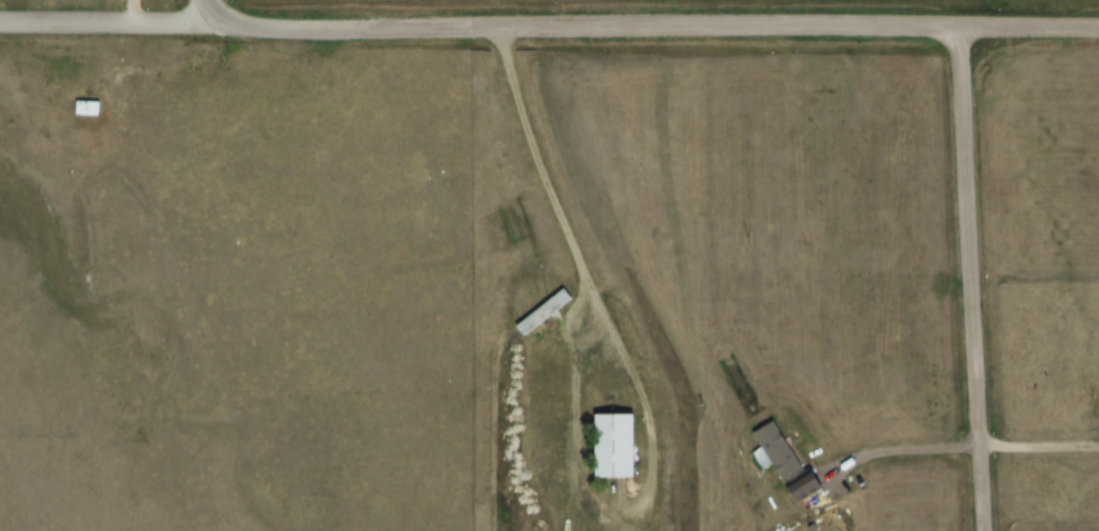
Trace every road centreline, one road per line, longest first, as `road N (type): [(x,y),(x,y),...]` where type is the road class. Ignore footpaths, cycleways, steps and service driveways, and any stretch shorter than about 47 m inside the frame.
road 1 (residential): [(1098,28),(194,25),(193,0)]
road 2 (residential): [(953,31),(980,530)]
road 3 (residential): [(194,25),(0,23)]

